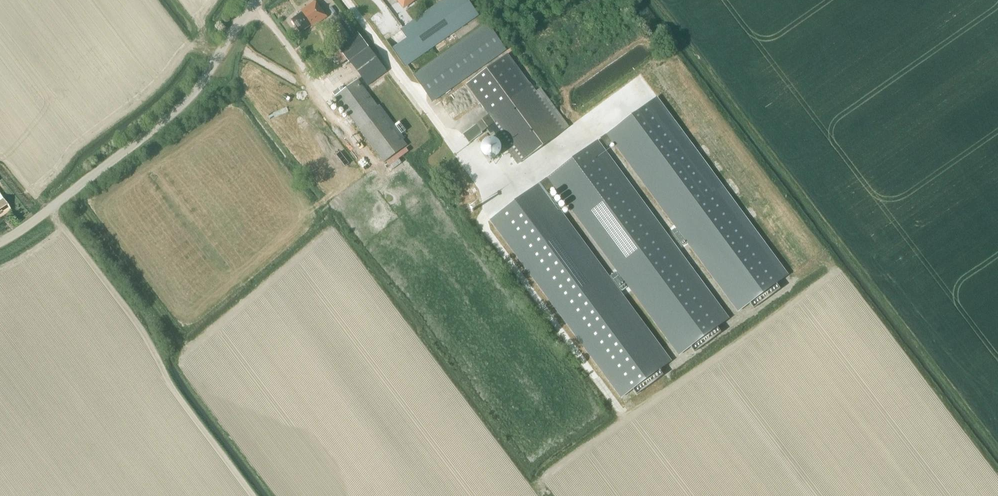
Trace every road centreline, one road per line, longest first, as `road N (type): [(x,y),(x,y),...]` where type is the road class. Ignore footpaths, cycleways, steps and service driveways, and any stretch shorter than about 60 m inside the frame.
road 1 (unclassified): [(0,243),(190,97),(256,0)]

